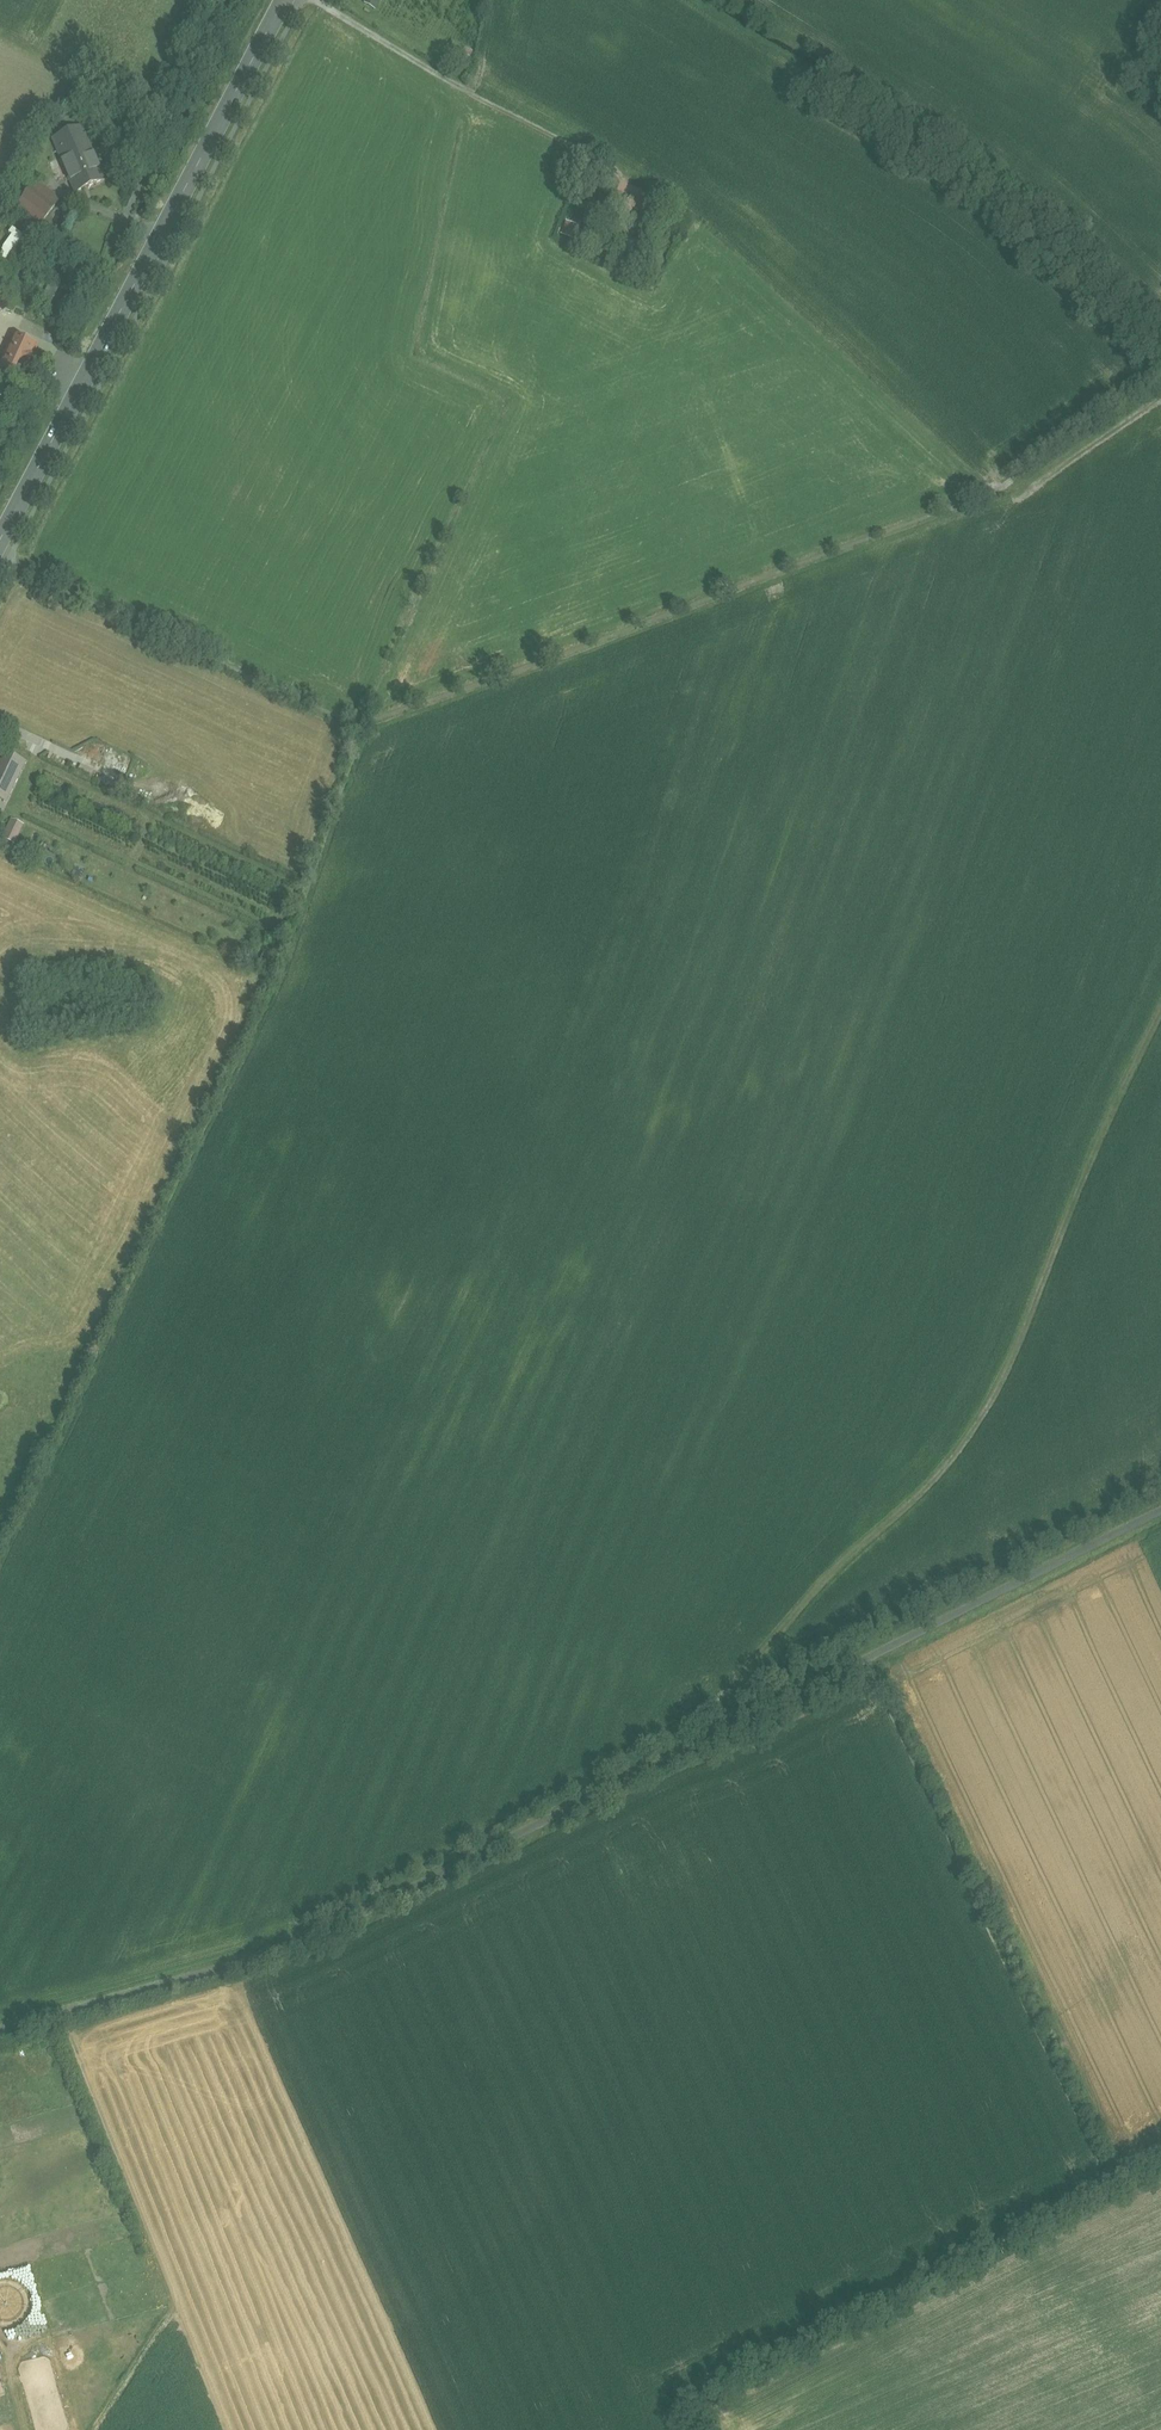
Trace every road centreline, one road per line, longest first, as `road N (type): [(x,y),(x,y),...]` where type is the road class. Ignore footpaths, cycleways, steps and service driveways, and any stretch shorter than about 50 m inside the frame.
road 1 (unclassified): [(0,2029),(297,1945),(1160,1509)]
road 2 (secondary): [(285,0),(0,546)]

